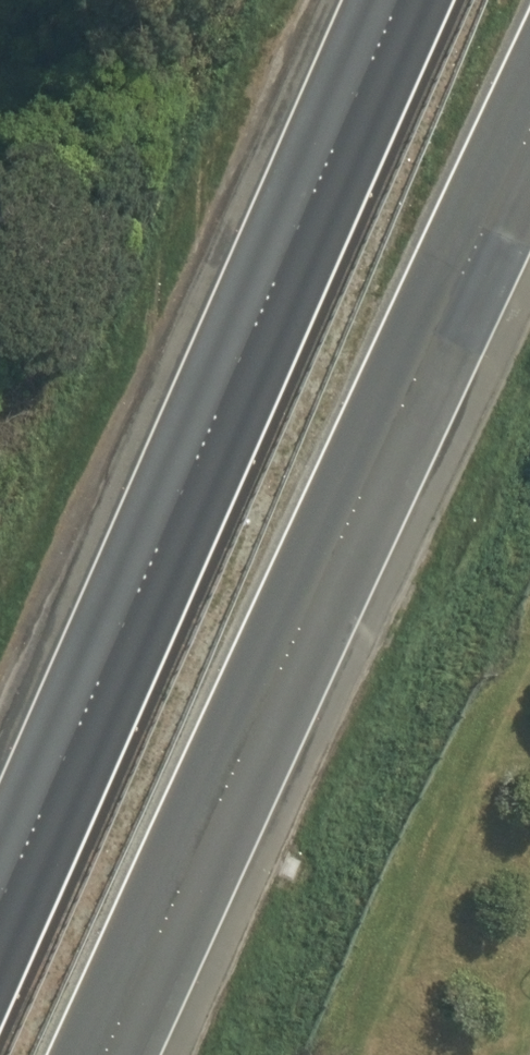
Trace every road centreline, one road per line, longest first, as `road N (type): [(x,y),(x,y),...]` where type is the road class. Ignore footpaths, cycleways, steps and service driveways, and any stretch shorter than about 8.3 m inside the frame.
road 1 (motorway): [(529,135),(109,1054)]
road 2 (motorway): [(0,910),(404,0)]

